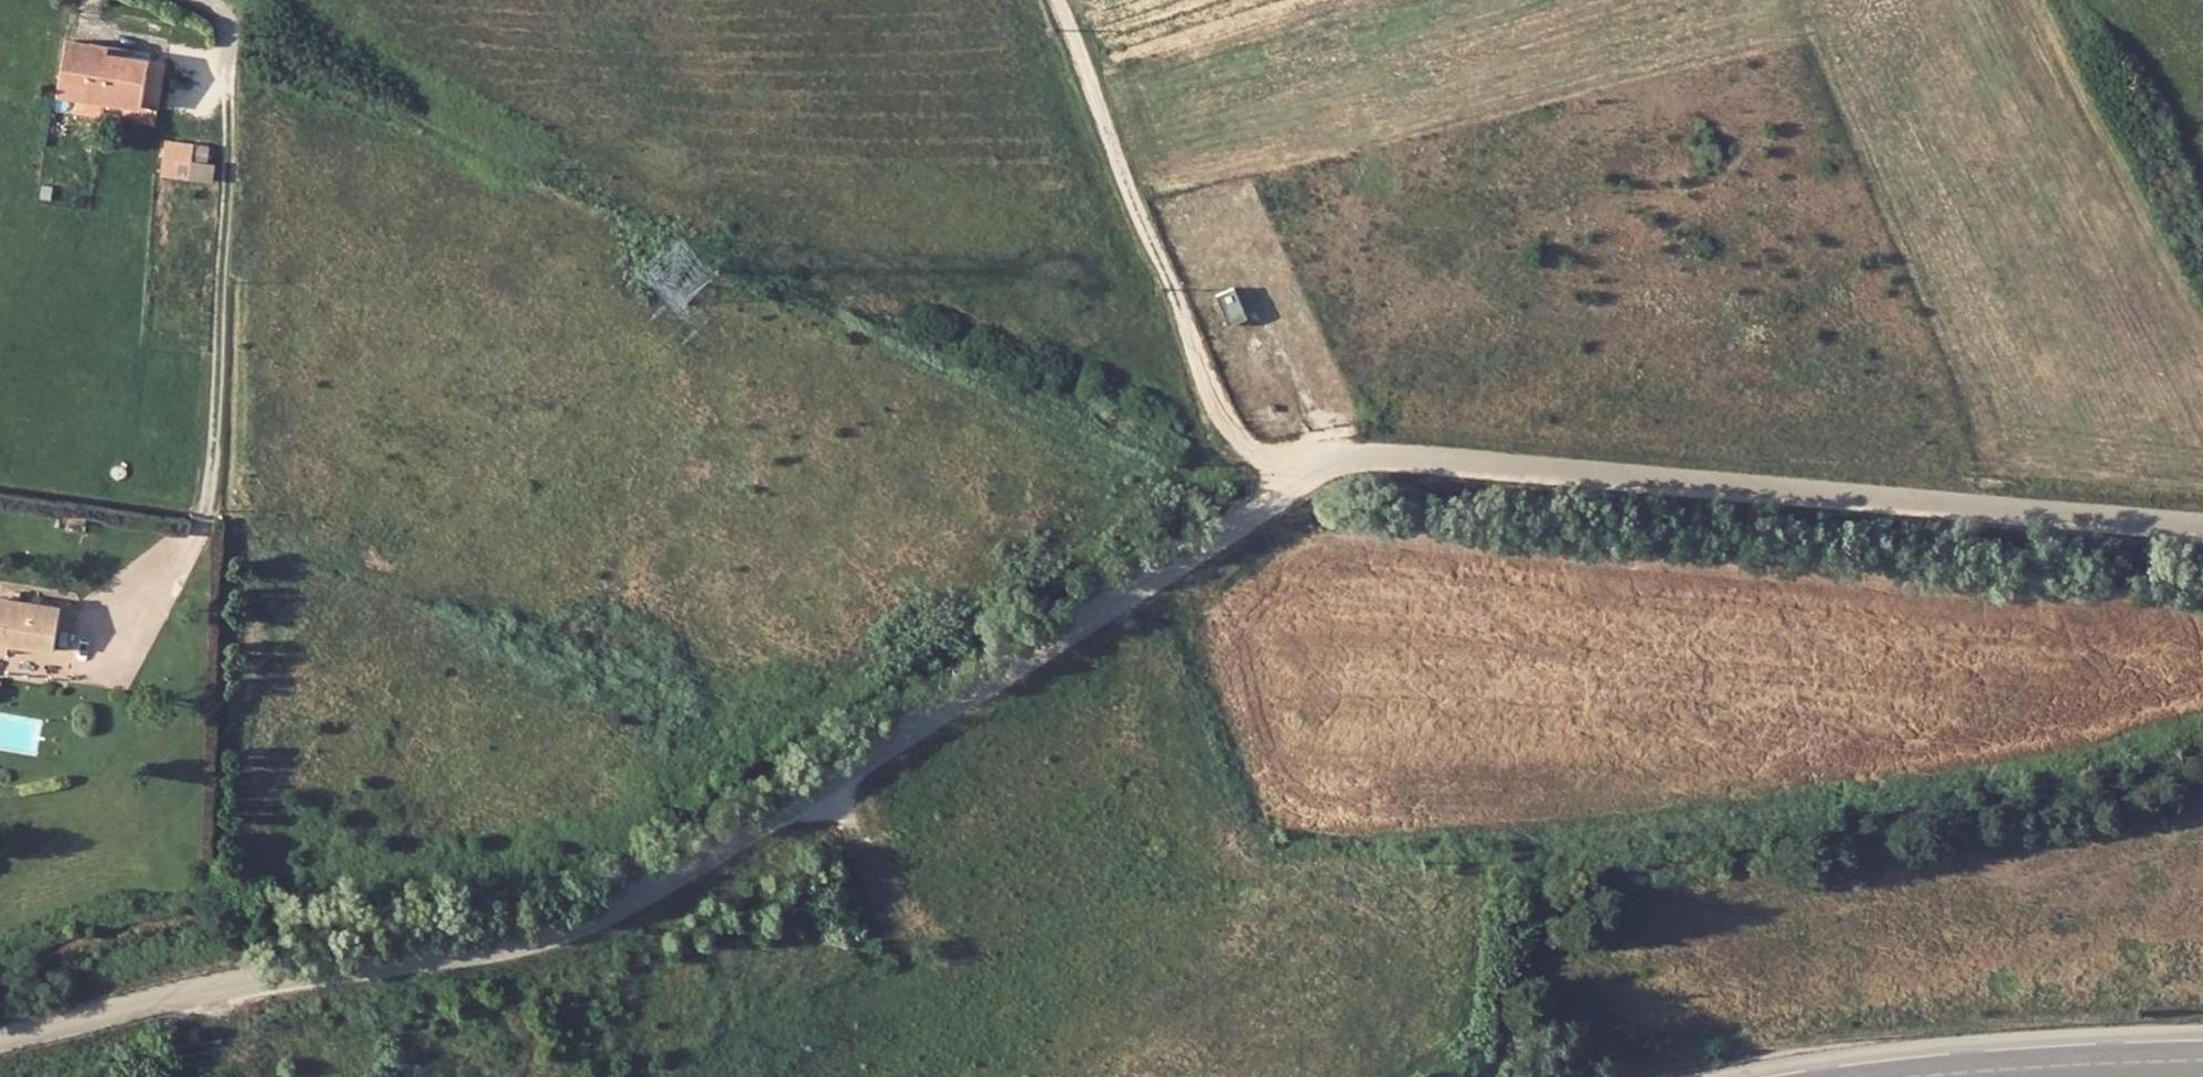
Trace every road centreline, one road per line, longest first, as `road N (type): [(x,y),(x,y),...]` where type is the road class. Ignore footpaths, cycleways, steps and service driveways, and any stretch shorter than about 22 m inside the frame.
road 1 (unclassified): [(0,1039),(575,924),(739,838),(1300,484)]
road 2 (unclassified): [(1300,484),(1344,457),(1365,455),(2202,531)]
road 3 (residential): [(1058,0),(1212,402),(1235,437),(1300,484)]
road 4 (trunk): [(2202,1058),(1912,1076)]

